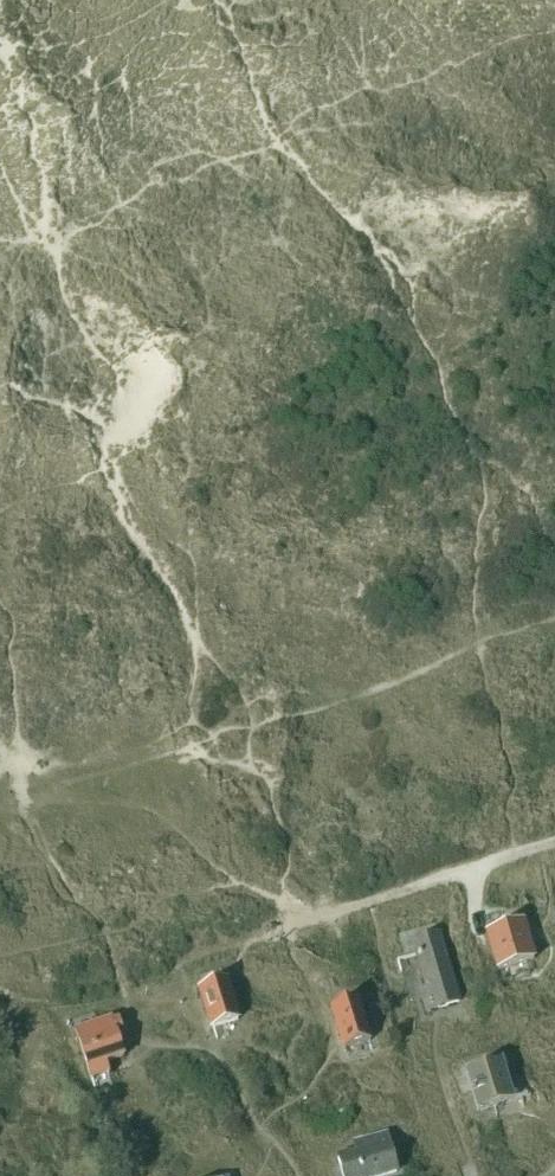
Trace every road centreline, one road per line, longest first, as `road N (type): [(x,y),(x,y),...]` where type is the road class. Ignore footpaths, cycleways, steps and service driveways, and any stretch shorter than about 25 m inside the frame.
road 1 (track): [(554,841),(286,923)]

